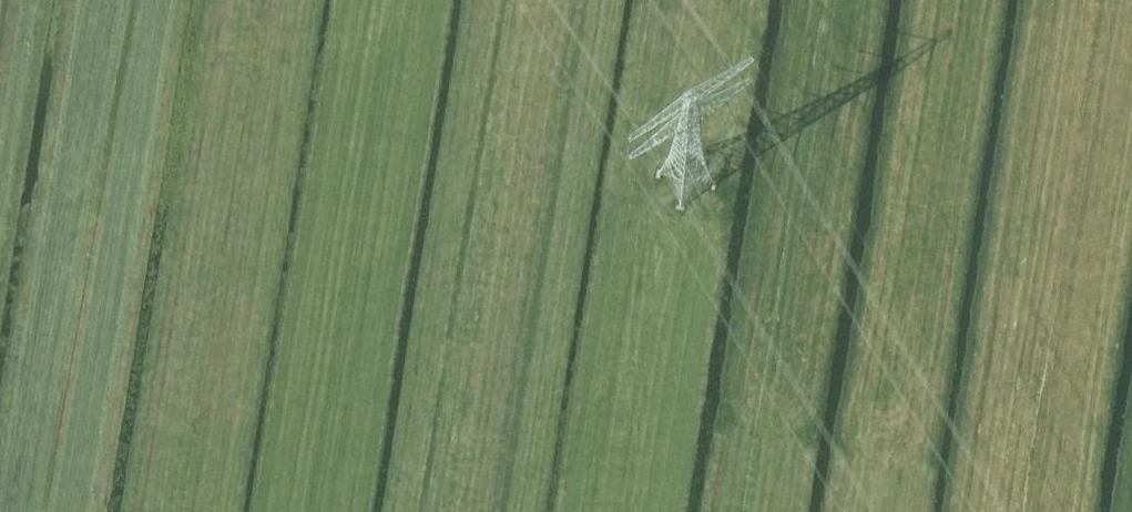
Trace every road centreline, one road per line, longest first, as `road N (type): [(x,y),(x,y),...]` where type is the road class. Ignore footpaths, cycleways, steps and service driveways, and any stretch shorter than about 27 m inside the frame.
road 1 (track): [(753,511),(829,0)]

